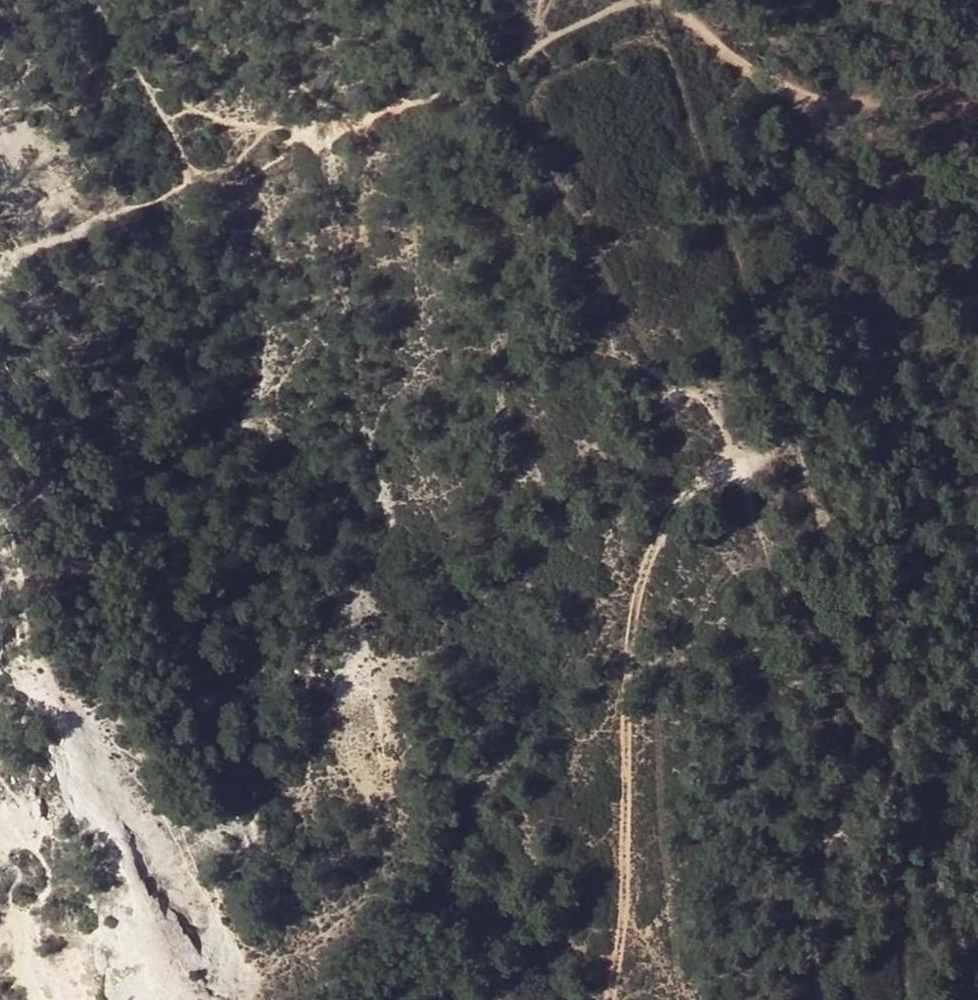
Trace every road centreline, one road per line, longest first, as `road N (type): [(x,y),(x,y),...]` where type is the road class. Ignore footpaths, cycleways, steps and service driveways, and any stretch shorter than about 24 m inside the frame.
road 1 (track): [(611,999),(620,976),(627,640),(640,575),(701,482),(726,471)]
road 2 (track): [(664,0),(763,77),(834,94),(977,82)]

